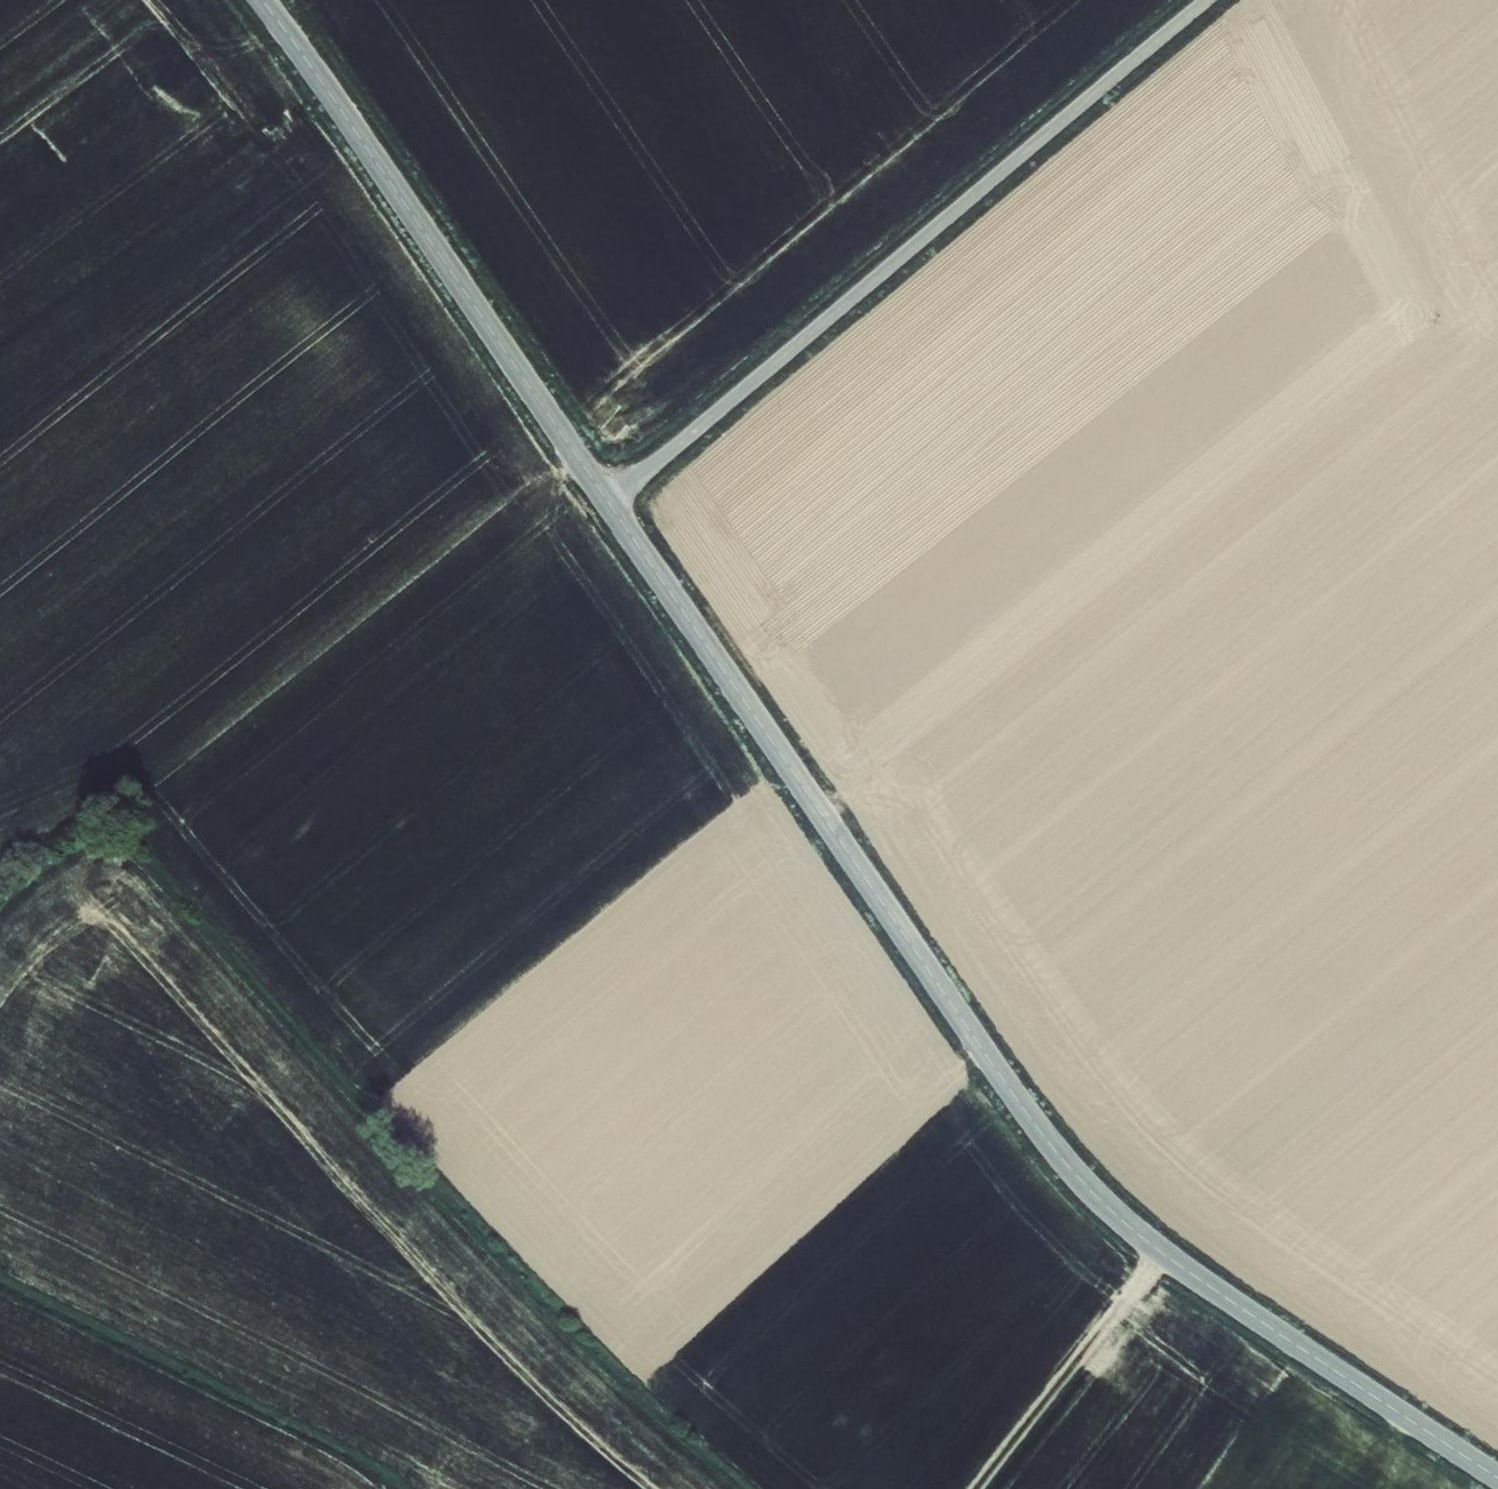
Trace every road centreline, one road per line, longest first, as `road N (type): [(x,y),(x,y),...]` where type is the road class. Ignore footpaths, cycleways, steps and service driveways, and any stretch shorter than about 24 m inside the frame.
road 1 (tertiary): [(1497,1475),(1162,1251),(1073,1172),(608,501)]
road 2 (unclassified): [(1207,0),(608,501)]
road 3 (tertiary): [(608,501),(262,0)]

